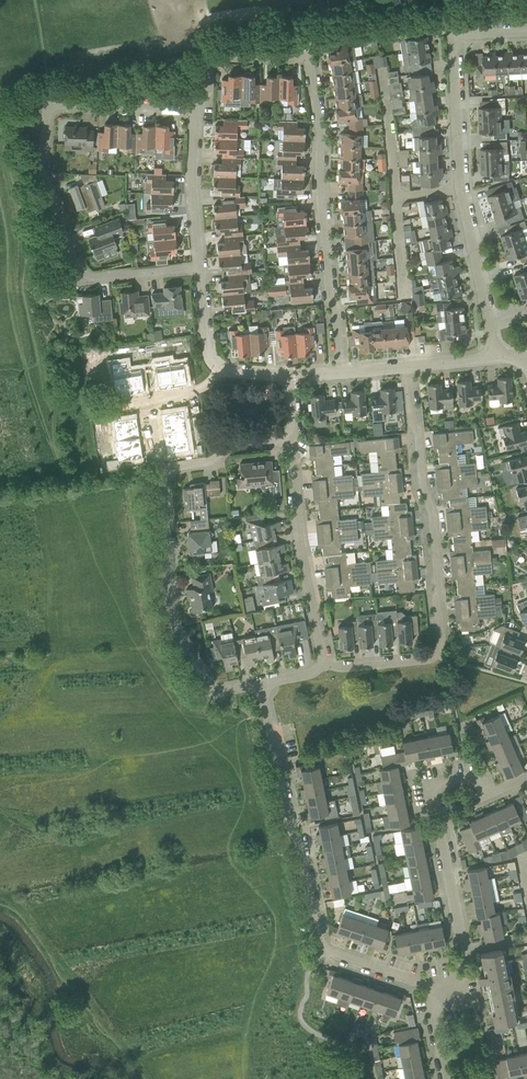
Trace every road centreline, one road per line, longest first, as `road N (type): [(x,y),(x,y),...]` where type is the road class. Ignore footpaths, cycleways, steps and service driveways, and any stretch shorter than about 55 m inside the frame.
road 1 (track): [(128,490),(70,494),(23,289),(24,233),(4,140),(46,83)]
road 2 (residential): [(199,266),(82,277),(44,176),(52,105),(195,109)]
road 3 (residential): [(261,683),(214,692),(171,623),(163,472),(214,459),(227,445),(291,440)]
road 4 (residential): [(324,667),(432,659),(440,645),(433,527),(407,367)]
road 5 (residential): [(433,1003),(427,984),(329,952),(319,940),(261,683)]
road 6 (residential): [(433,1003),(465,981),(467,949),(431,791),(475,776),(487,796),(526,778)]
road 7 (residential): [(495,357),(462,188),(455,41)]
road 8 (residential): [(340,374),(310,57)]
road 9 (track): [(128,490),(157,647),(200,700),(268,718)]
road 10 (residential): [(324,667),(291,440)]
road 11 (residential): [(199,266),(195,109)]
road 12 (residential): [(195,109),(206,92),(207,60),(216,56),(310,57)]

